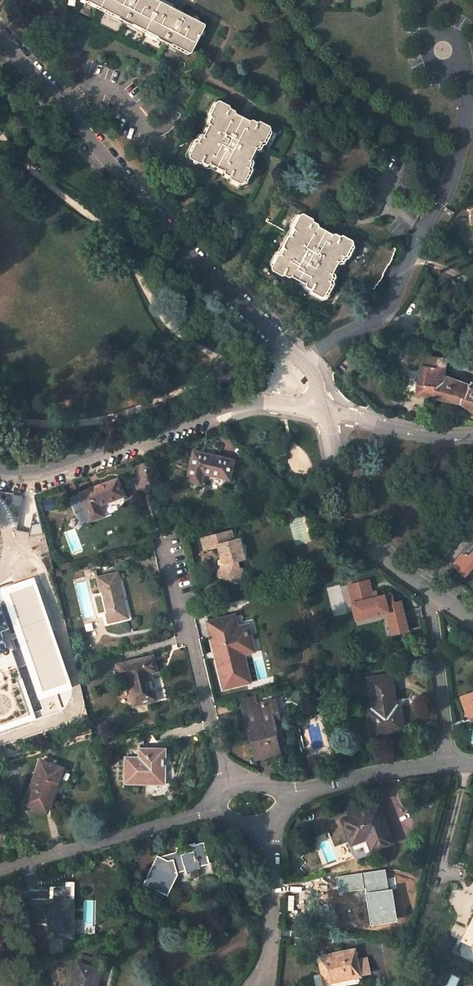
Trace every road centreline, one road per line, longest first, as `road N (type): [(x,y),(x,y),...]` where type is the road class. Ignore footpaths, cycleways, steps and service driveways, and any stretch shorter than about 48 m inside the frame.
road 1 (unclassified): [(0,42),(305,364),(322,409)]
road 2 (unclassified): [(0,478),(33,483),(246,405),(322,409)]
road 3 (unclassified): [(427,589),(364,531),(335,469),(322,409)]
road 4 (residential): [(219,750),(171,551)]
road 5 (residential): [(175,820),(0,870)]
road 6 (residential): [(445,762),(427,589)]
road 7 (unclassified): [(472,433),(441,435),(322,409)]

